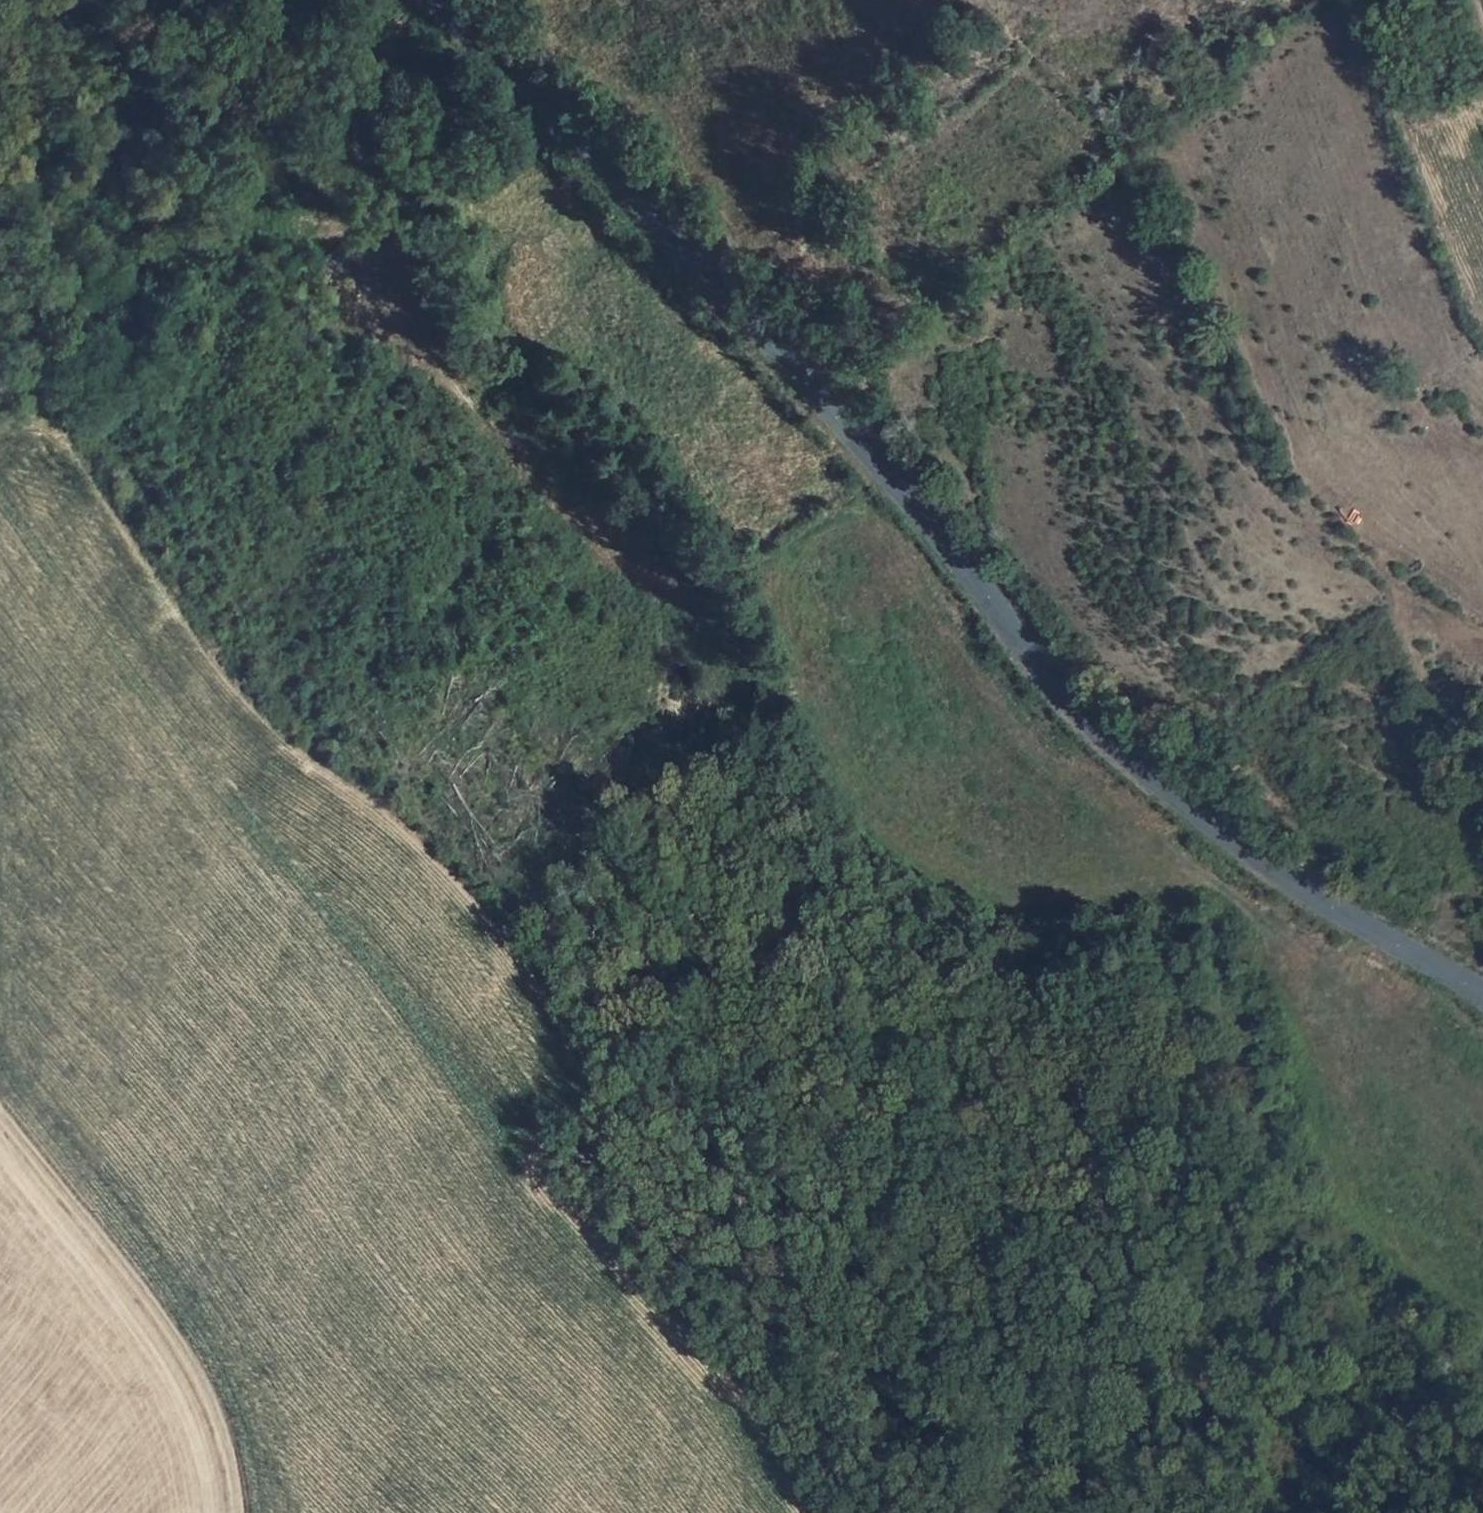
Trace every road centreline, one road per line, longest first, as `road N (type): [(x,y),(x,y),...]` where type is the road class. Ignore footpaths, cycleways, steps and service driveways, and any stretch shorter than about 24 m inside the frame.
road 1 (tertiary): [(421,0),(806,379),(952,550),(1023,654),(1097,739),(1255,858),(1482,997)]
road 2 (track): [(0,1112),(149,1299),(197,1373),(233,1468),(238,1512)]

